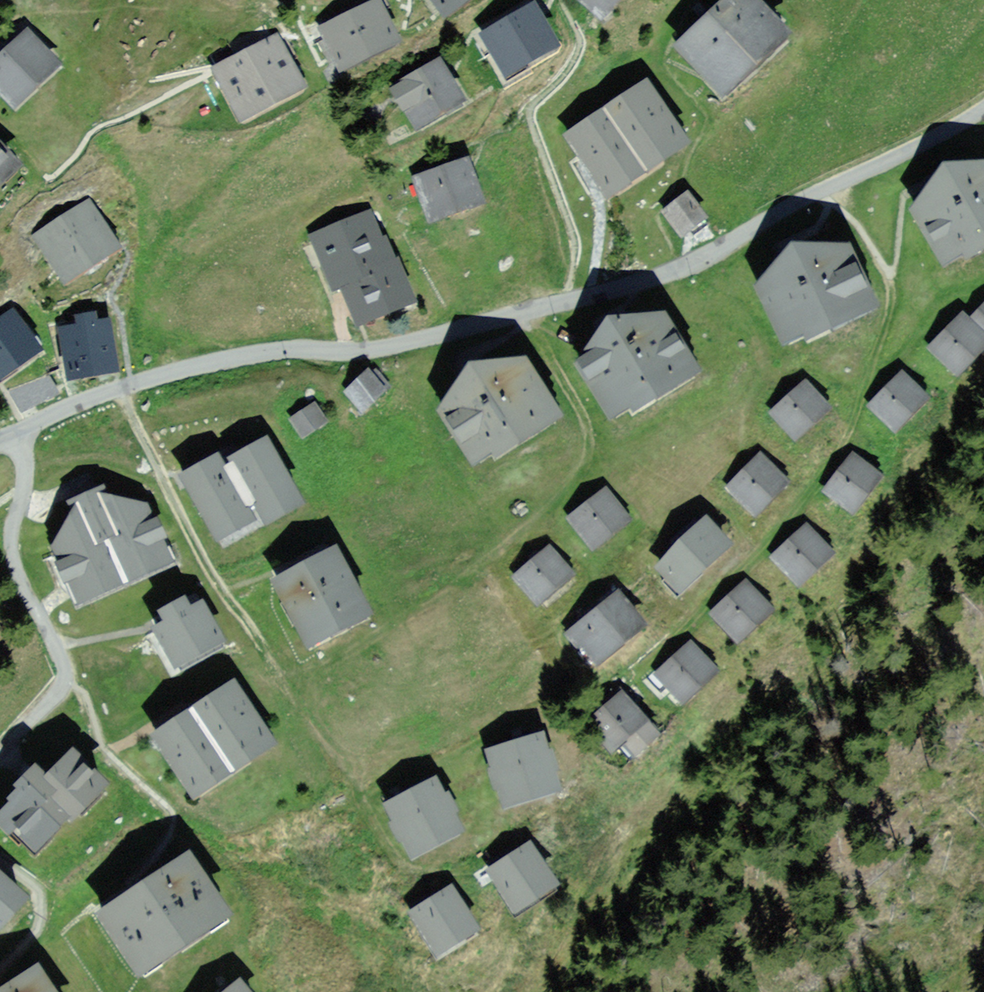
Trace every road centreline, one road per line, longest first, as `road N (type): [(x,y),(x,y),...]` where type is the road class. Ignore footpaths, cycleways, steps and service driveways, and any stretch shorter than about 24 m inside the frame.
road 1 (residential): [(983,110),(686,265),(386,349),(220,358),(9,434)]
road 2 (residential): [(9,434),(24,458),(11,533),(15,567),(66,667),(54,696),(0,751)]

